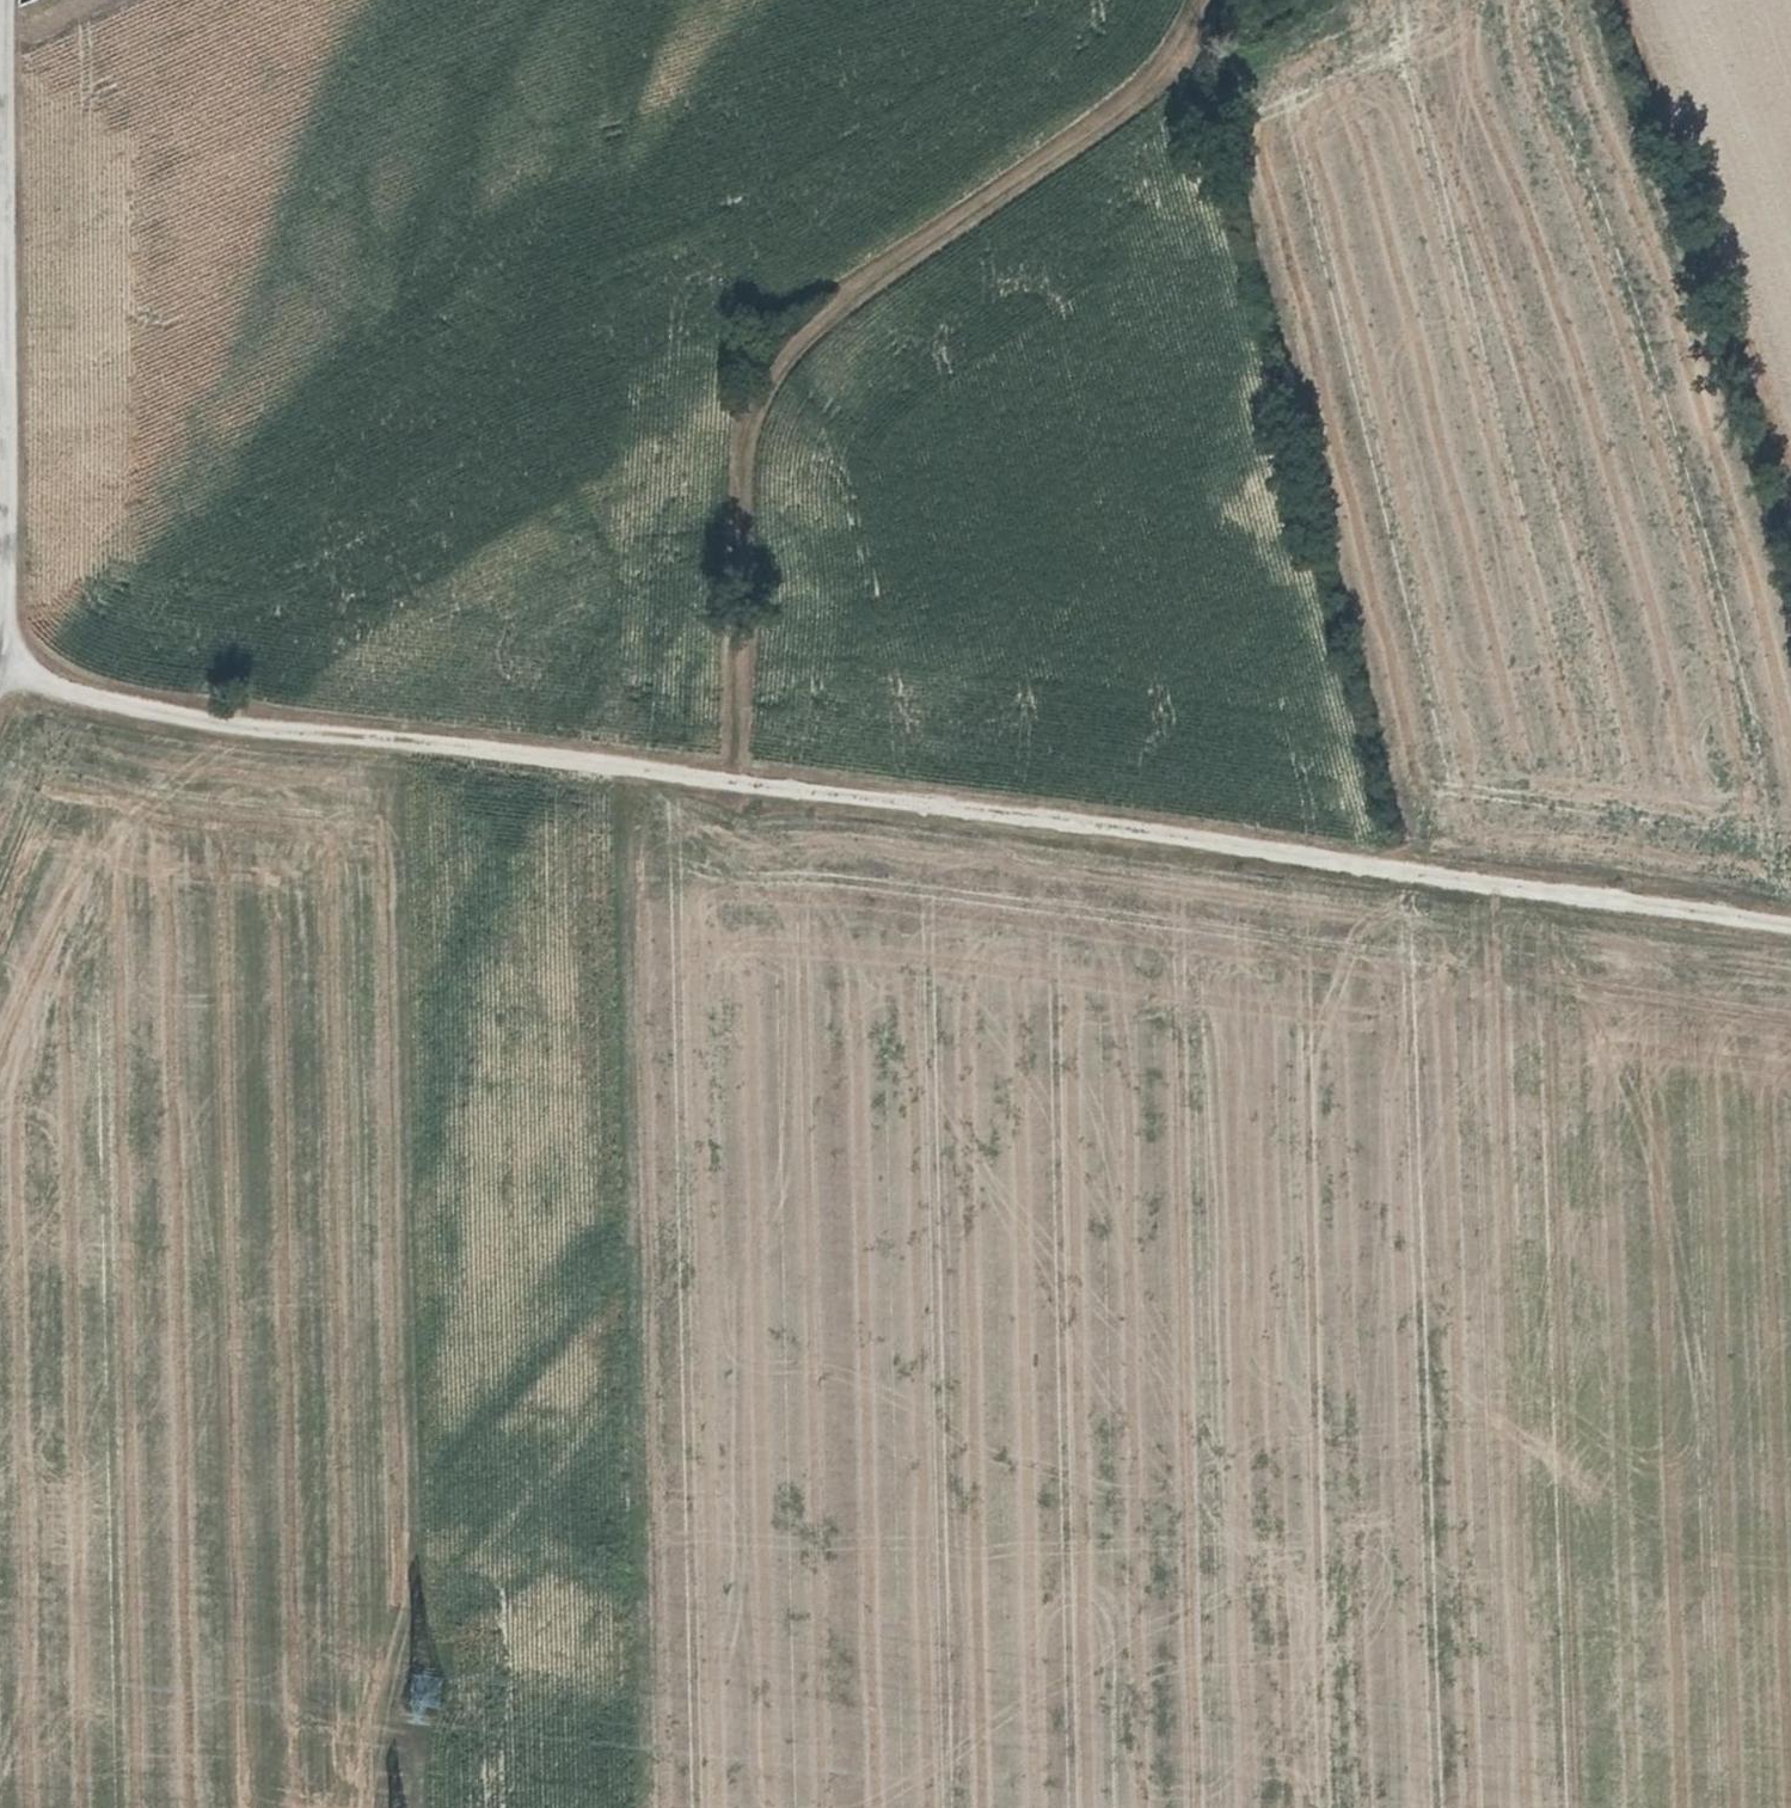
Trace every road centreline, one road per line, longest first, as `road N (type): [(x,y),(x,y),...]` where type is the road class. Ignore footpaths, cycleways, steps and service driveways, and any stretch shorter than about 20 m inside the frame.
road 1 (track): [(739,785),(749,431),(770,380),(823,327),(1221,46),(1238,0)]
road 2 (unclassified): [(3,0),(7,668),(0,683)]

